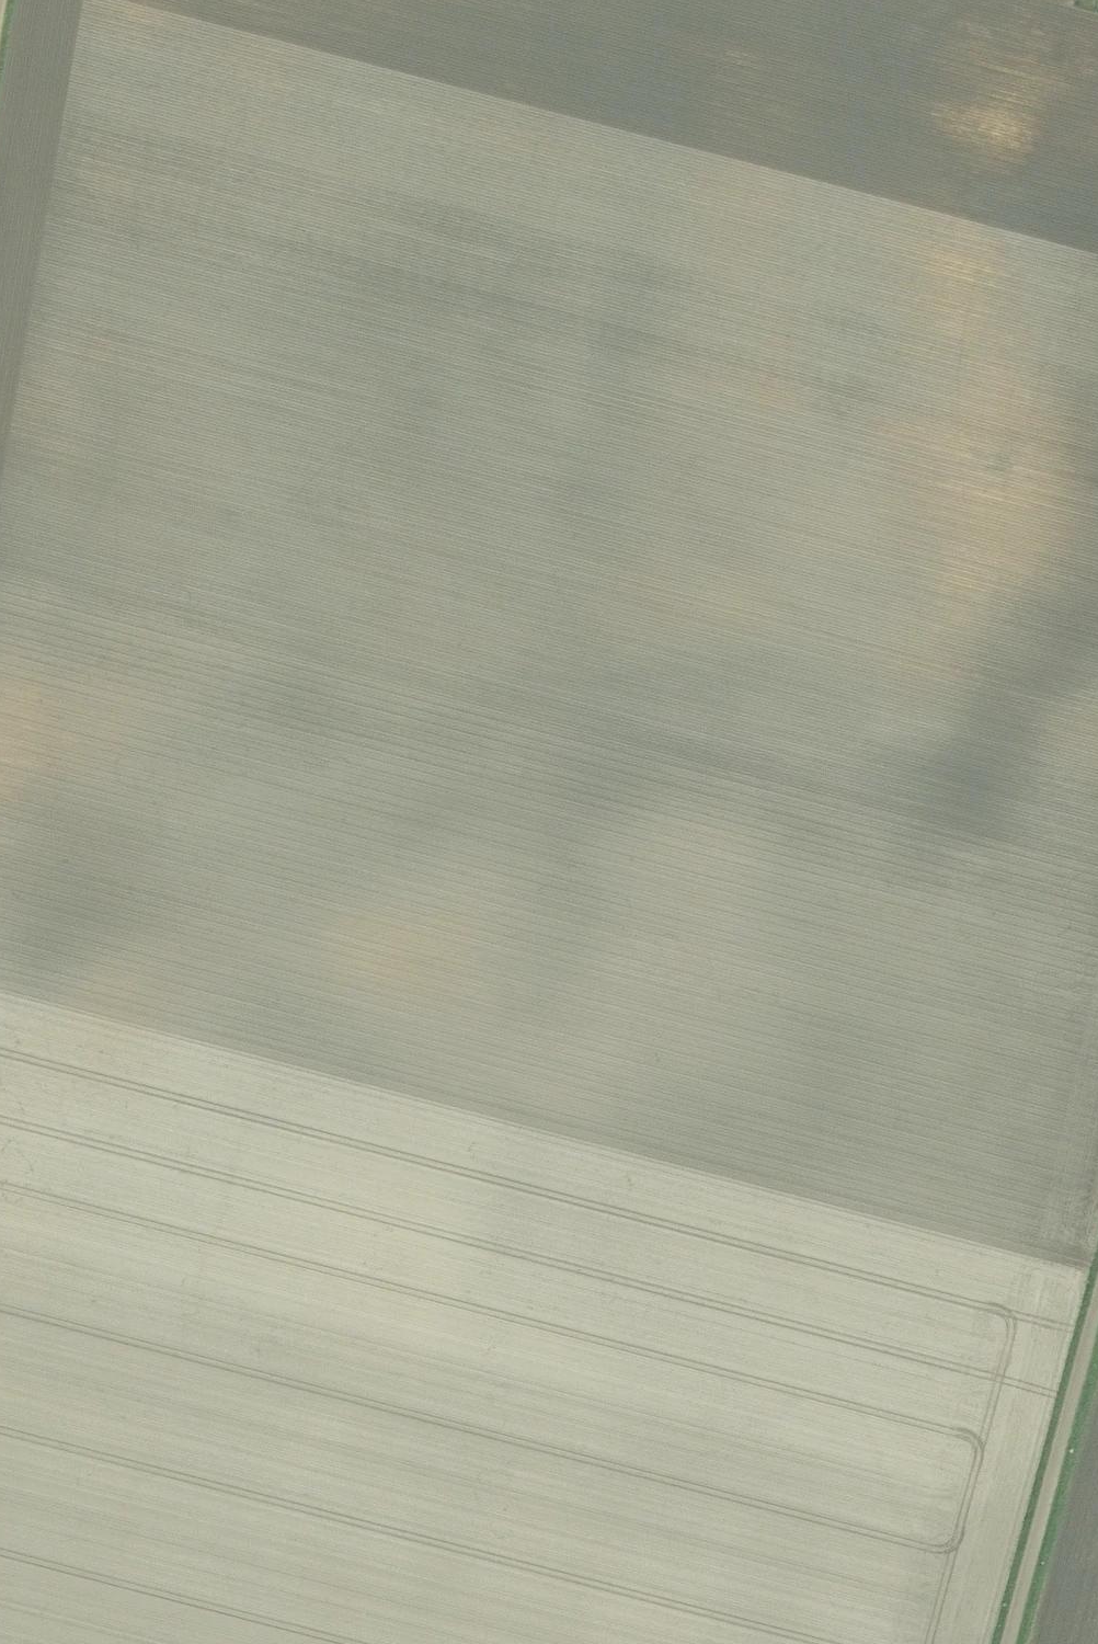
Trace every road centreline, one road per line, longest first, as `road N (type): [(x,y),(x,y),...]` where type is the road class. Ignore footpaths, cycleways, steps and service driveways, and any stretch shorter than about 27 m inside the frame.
road 1 (unclassified): [(1008,1643),(1097,1300)]

